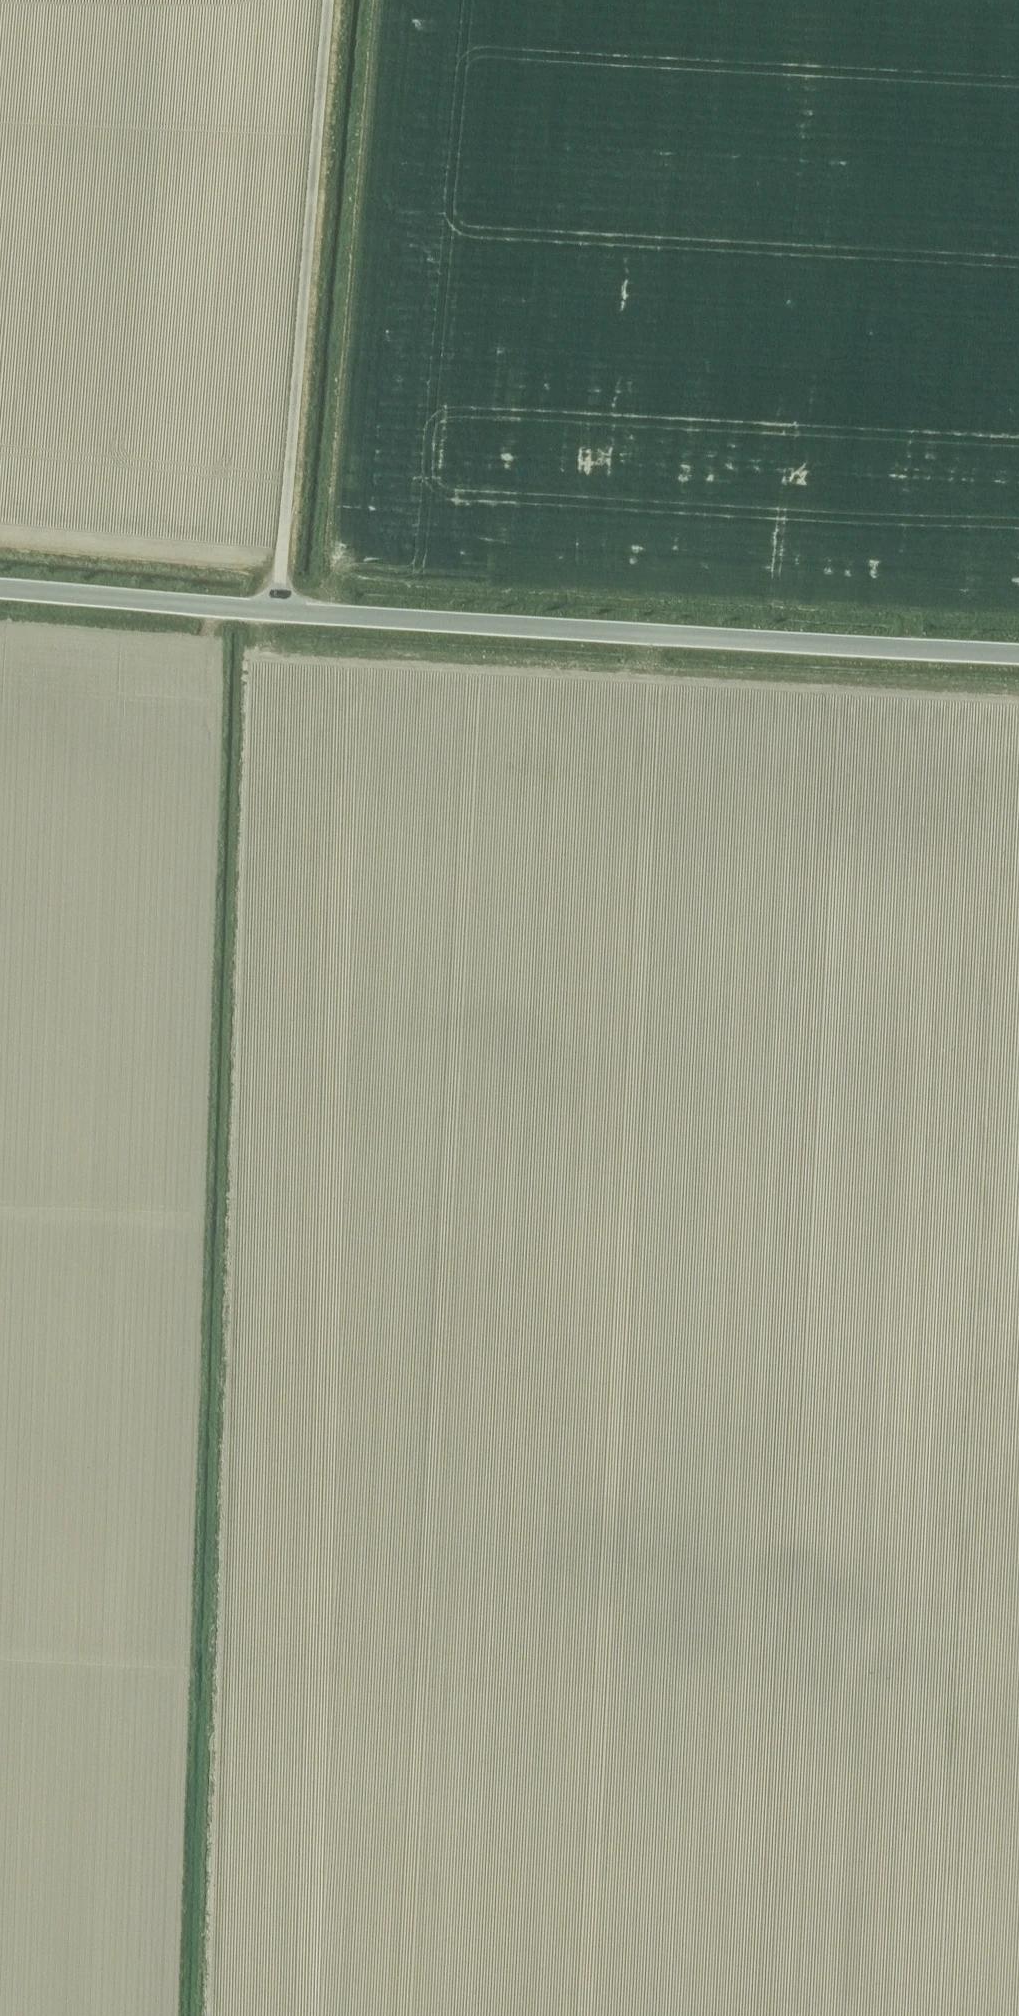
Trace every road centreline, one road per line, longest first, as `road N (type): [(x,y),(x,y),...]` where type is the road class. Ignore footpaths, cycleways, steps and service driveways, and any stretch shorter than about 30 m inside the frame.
road 1 (unclassified): [(0,586),(1018,653)]

